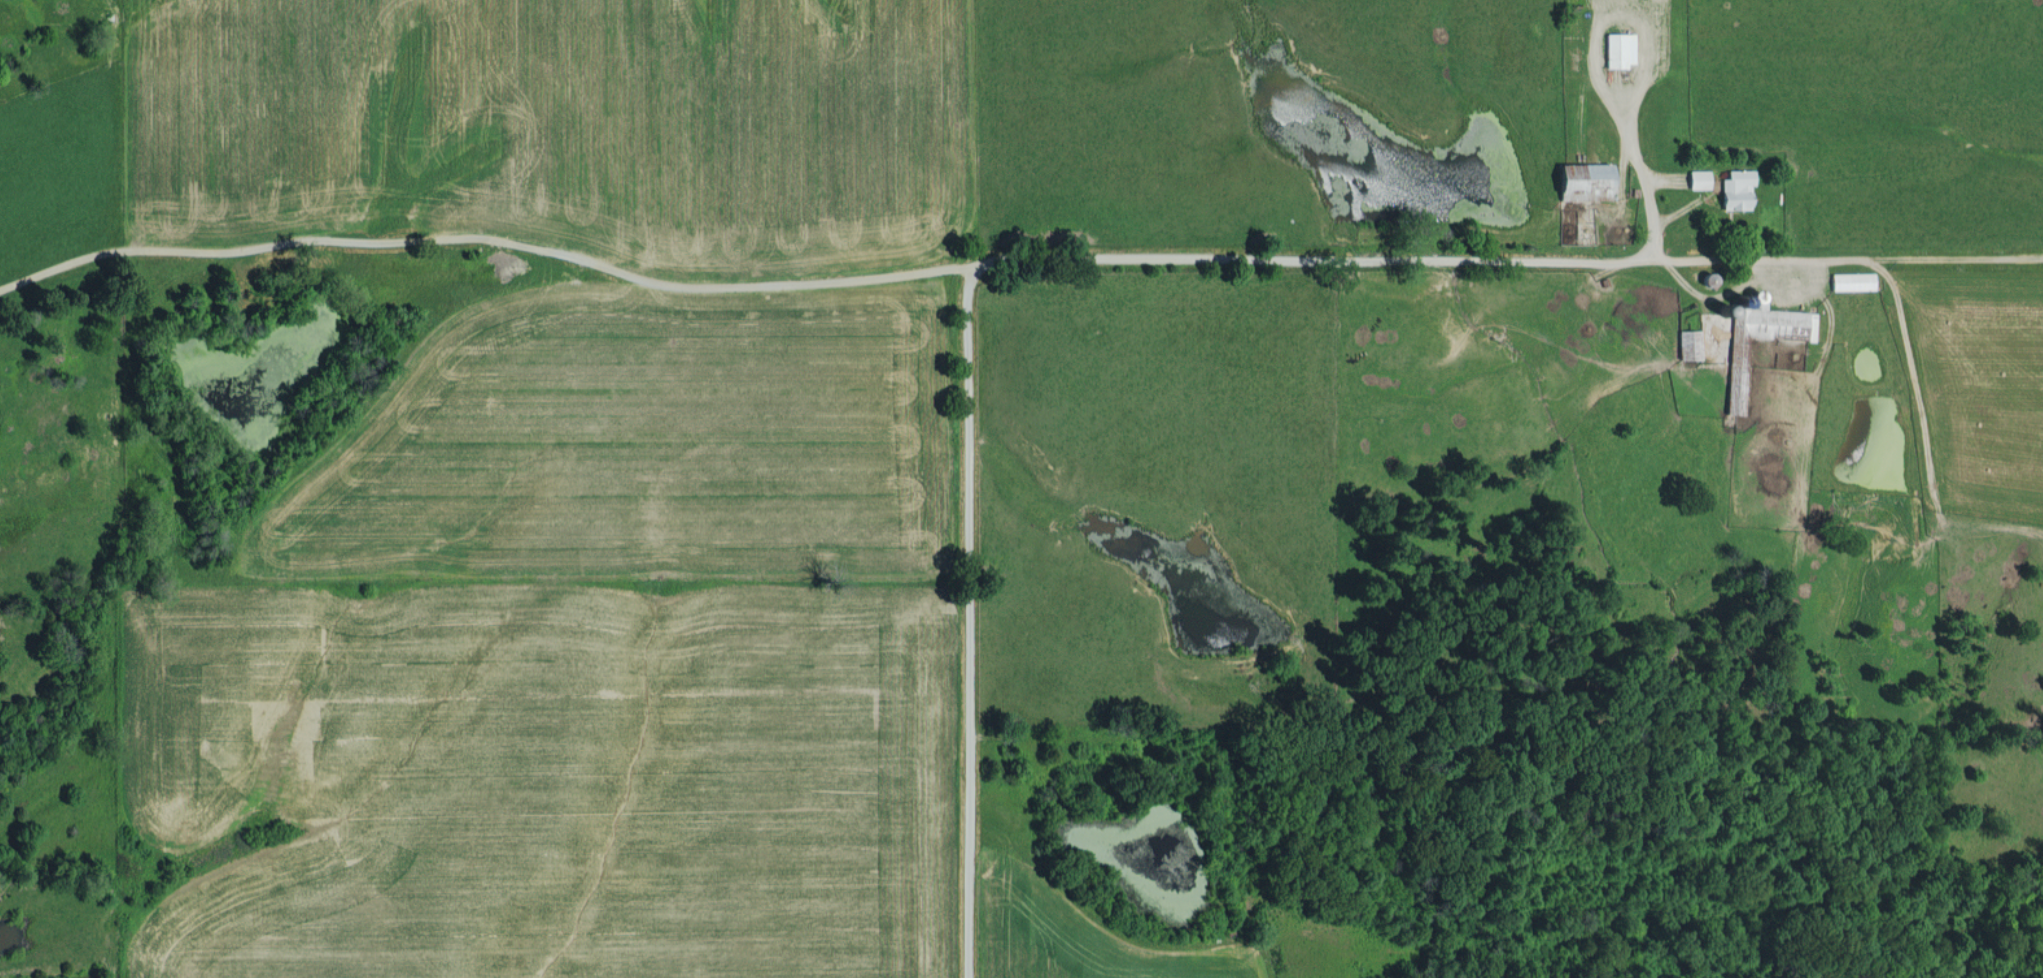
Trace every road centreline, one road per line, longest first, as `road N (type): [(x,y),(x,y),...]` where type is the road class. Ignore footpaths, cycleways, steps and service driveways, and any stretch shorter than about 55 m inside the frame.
road 1 (residential): [(966,977),(967,280),(997,256),(1883,262)]

